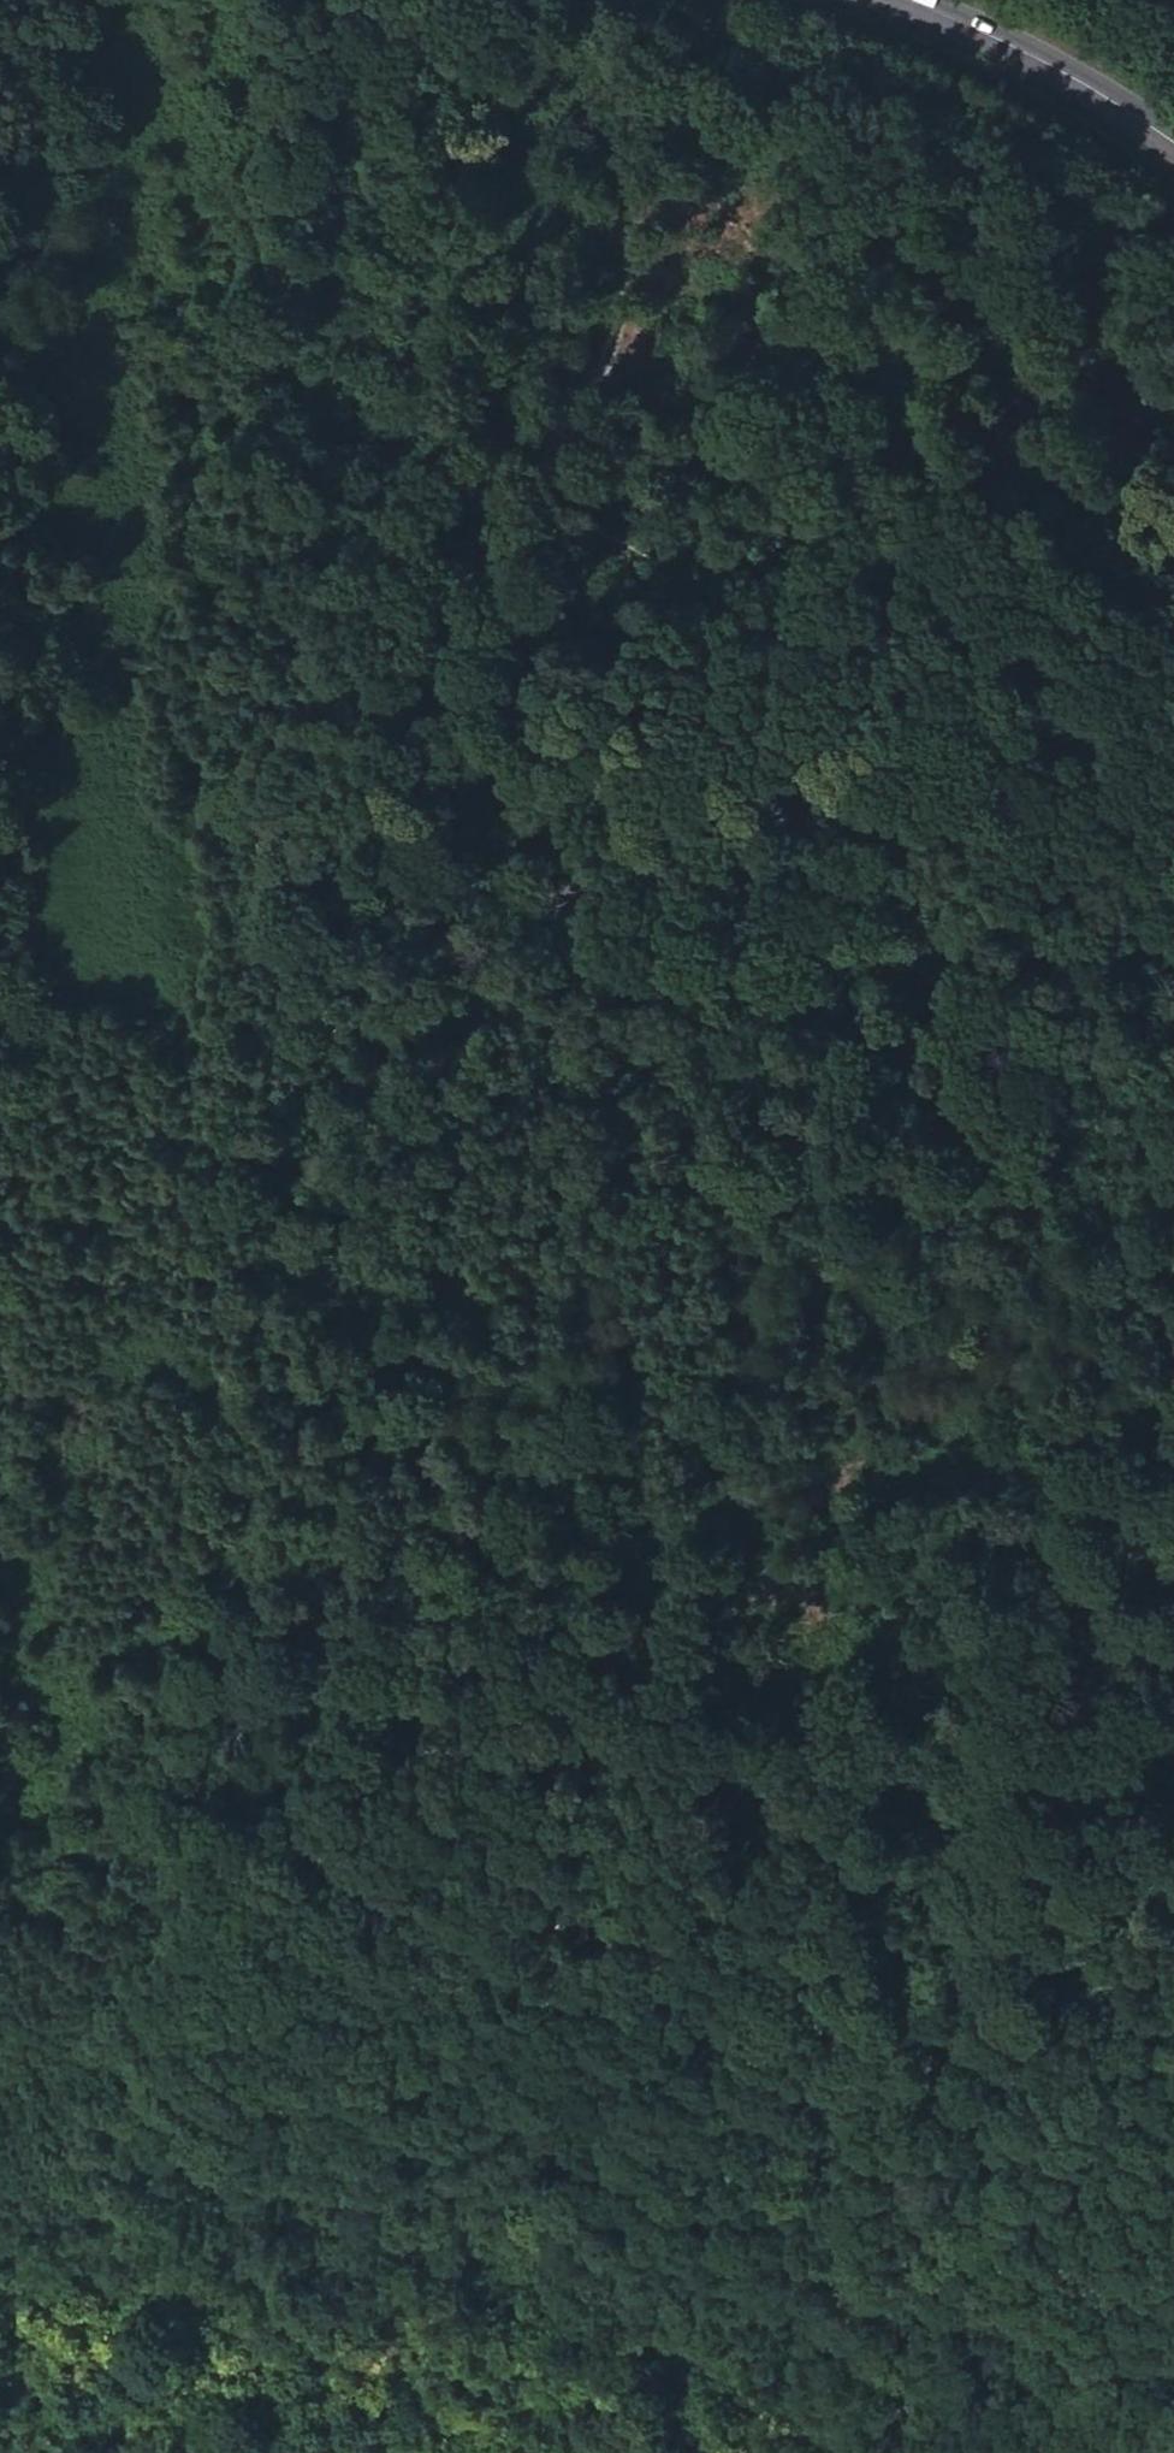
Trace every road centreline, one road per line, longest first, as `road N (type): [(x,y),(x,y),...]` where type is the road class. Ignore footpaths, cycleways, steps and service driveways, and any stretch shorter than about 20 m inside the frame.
road 1 (secondary): [(1173,141),(1036,58),(908,0)]
road 2 (track): [(230,2452),(0,2442)]
road 3 (track): [(541,2452),(416,2452)]

